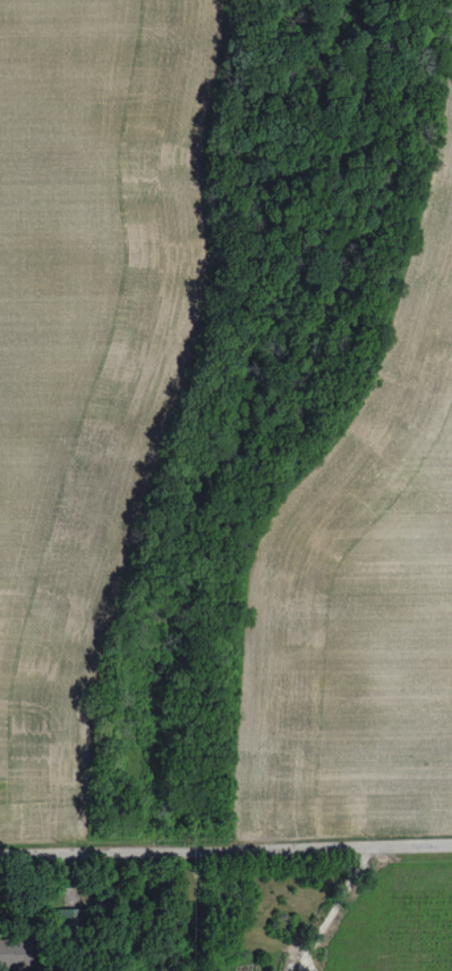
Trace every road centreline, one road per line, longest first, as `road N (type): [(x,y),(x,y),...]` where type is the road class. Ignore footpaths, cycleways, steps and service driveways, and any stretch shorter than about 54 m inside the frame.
road 1 (residential): [(0,843),(451,835)]

